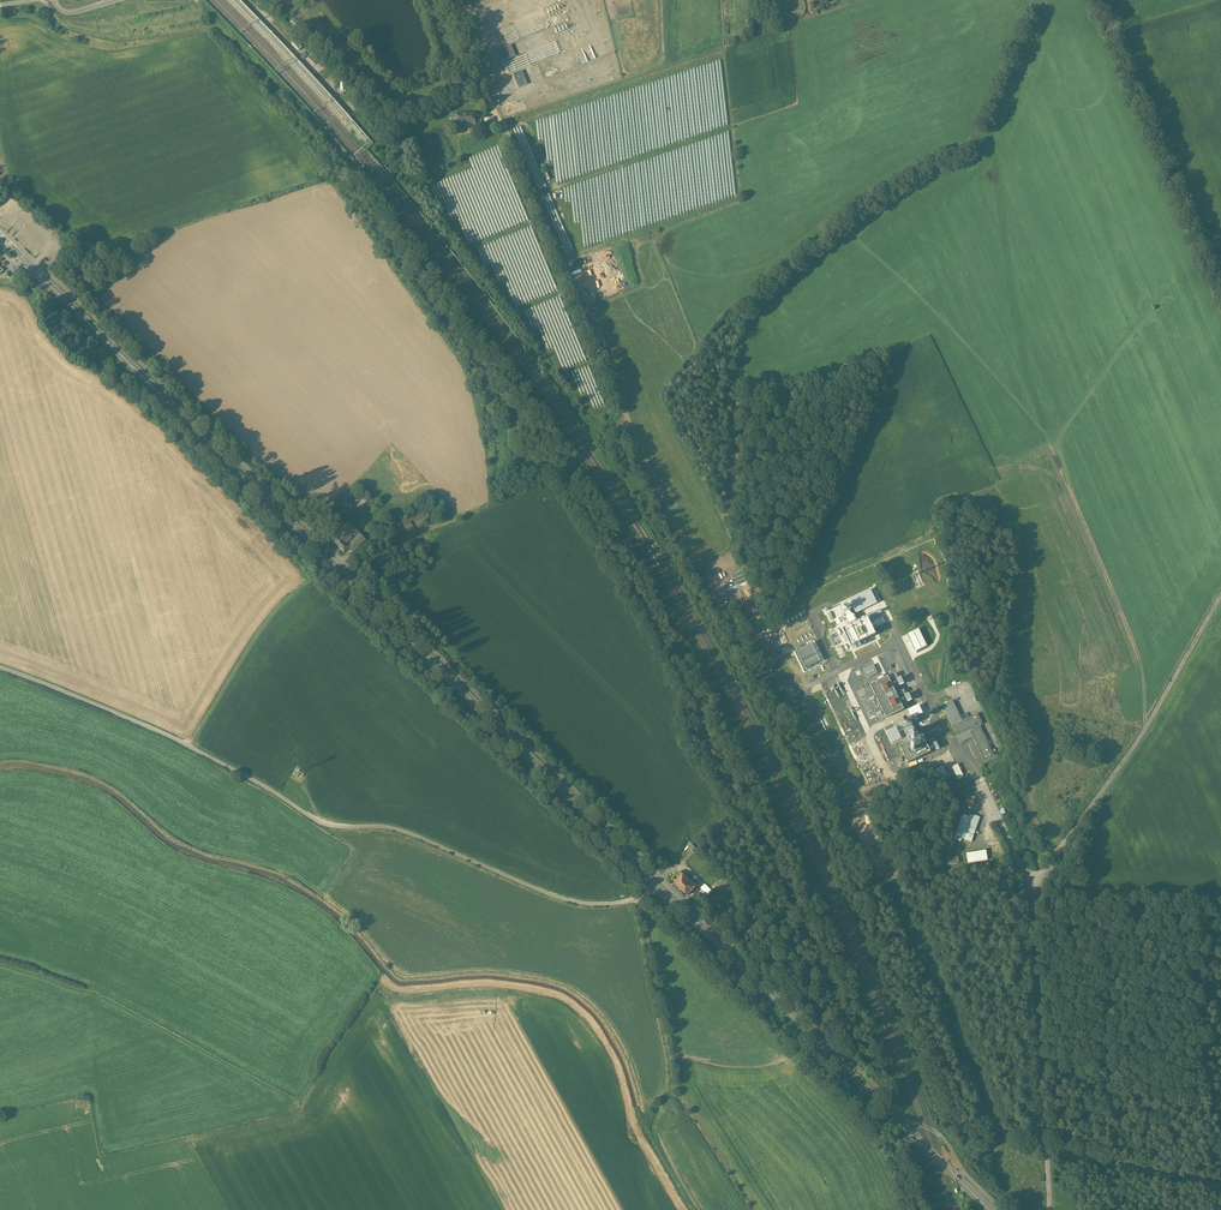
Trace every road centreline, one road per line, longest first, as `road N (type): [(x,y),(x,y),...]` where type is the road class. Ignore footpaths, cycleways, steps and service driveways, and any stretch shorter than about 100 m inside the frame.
road 1 (primary): [(657,883),(0,234)]
road 2 (track): [(497,119),(655,498),(700,573),(725,645),(753,662),(850,874)]
road 3 (unclassified): [(657,883),(633,900),(584,902),(392,826),(333,828),(187,745),(0,667)]
road 4 (unclassified): [(1220,592),(1118,767),(1033,889),(1048,1209)]
road 5 (primary): [(989,1209),(657,883)]
road 6 (track): [(187,745),(293,588),(375,544),(463,515)]
road 7 (track): [(637,898),(672,1086),(752,1209)]
road 8 (track): [(850,874),(951,1109),(994,1132)]
road 9 (track): [(44,0),(57,20),(95,35),(197,37)]
road 10 (unclassified): [(497,119),(447,0)]

